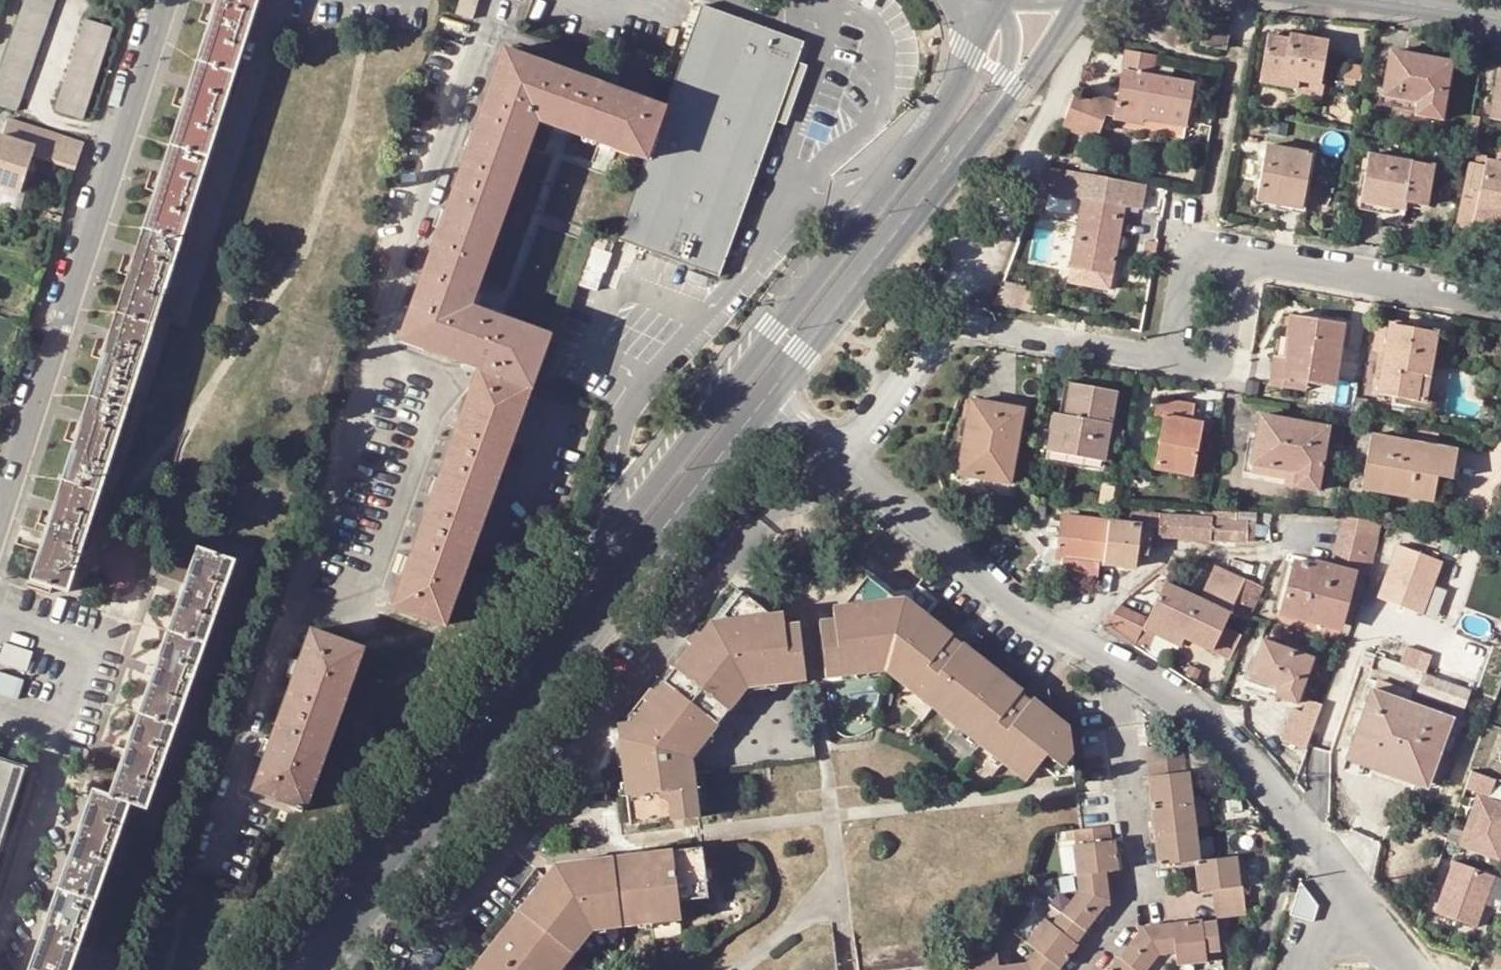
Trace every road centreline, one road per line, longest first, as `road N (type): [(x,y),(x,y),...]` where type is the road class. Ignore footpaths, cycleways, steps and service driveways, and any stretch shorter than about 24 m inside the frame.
road 1 (secondary): [(1001,4),(929,131),(775,333),(262,969)]
road 2 (secondary): [(322,969),(768,396)]
road 3 (residential): [(1357,890),(1295,807),(1200,718),(1118,658),(1005,597),(842,458)]
road 4 (residential): [(158,0),(0,514)]
road 5 (secondary): [(768,396),(1016,83)]
road 6 (unclassified): [(948,324),(995,200),(1085,45)]
road 7 (residential): [(1500,302),(1236,251)]
road 8 (residential): [(1175,355),(974,327)]
road 9 (unclassified): [(948,324),(842,458)]
road 10 (residential): [(1236,251),(1190,244),(1175,355)]
road 11 (residential): [(1175,355),(1219,363),(1236,251)]

